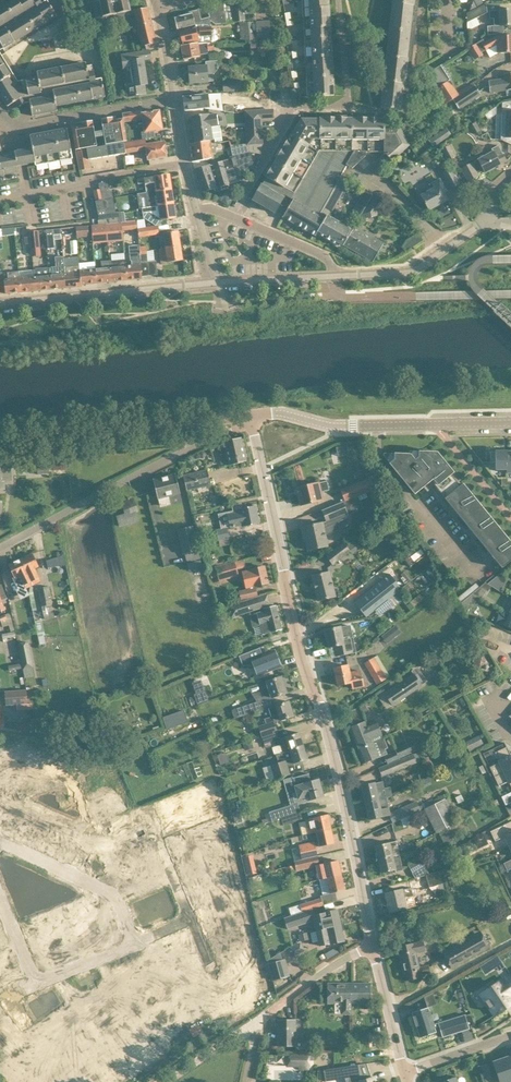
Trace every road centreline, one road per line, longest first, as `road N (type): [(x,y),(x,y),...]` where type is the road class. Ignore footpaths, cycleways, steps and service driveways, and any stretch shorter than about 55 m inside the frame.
road 1 (tertiary): [(372,944),(342,791),(299,650),(252,417)]
road 2 (tertiary): [(252,417),(283,413),(333,427),(510,422)]
road 3 (unclassified): [(0,547),(181,453),(212,421)]
road 4 (residential): [(134,945),(191,918),(149,813),(92,837)]
road 5 (unclassified): [(0,303),(218,282)]
road 6 (unclassified): [(212,421),(0,443)]
road 7 (residential): [(174,98),(18,128),(0,109)]
road 8 (residential): [(331,276),(410,273),(491,224)]
road 9 (unclassified): [(372,944),(257,1022)]
road 10 (tertiary): [(405,1072),(372,944)]
road 11 (residential): [(233,216),(300,109)]
road 12 (residential): [(331,276),(321,253),(233,216)]

